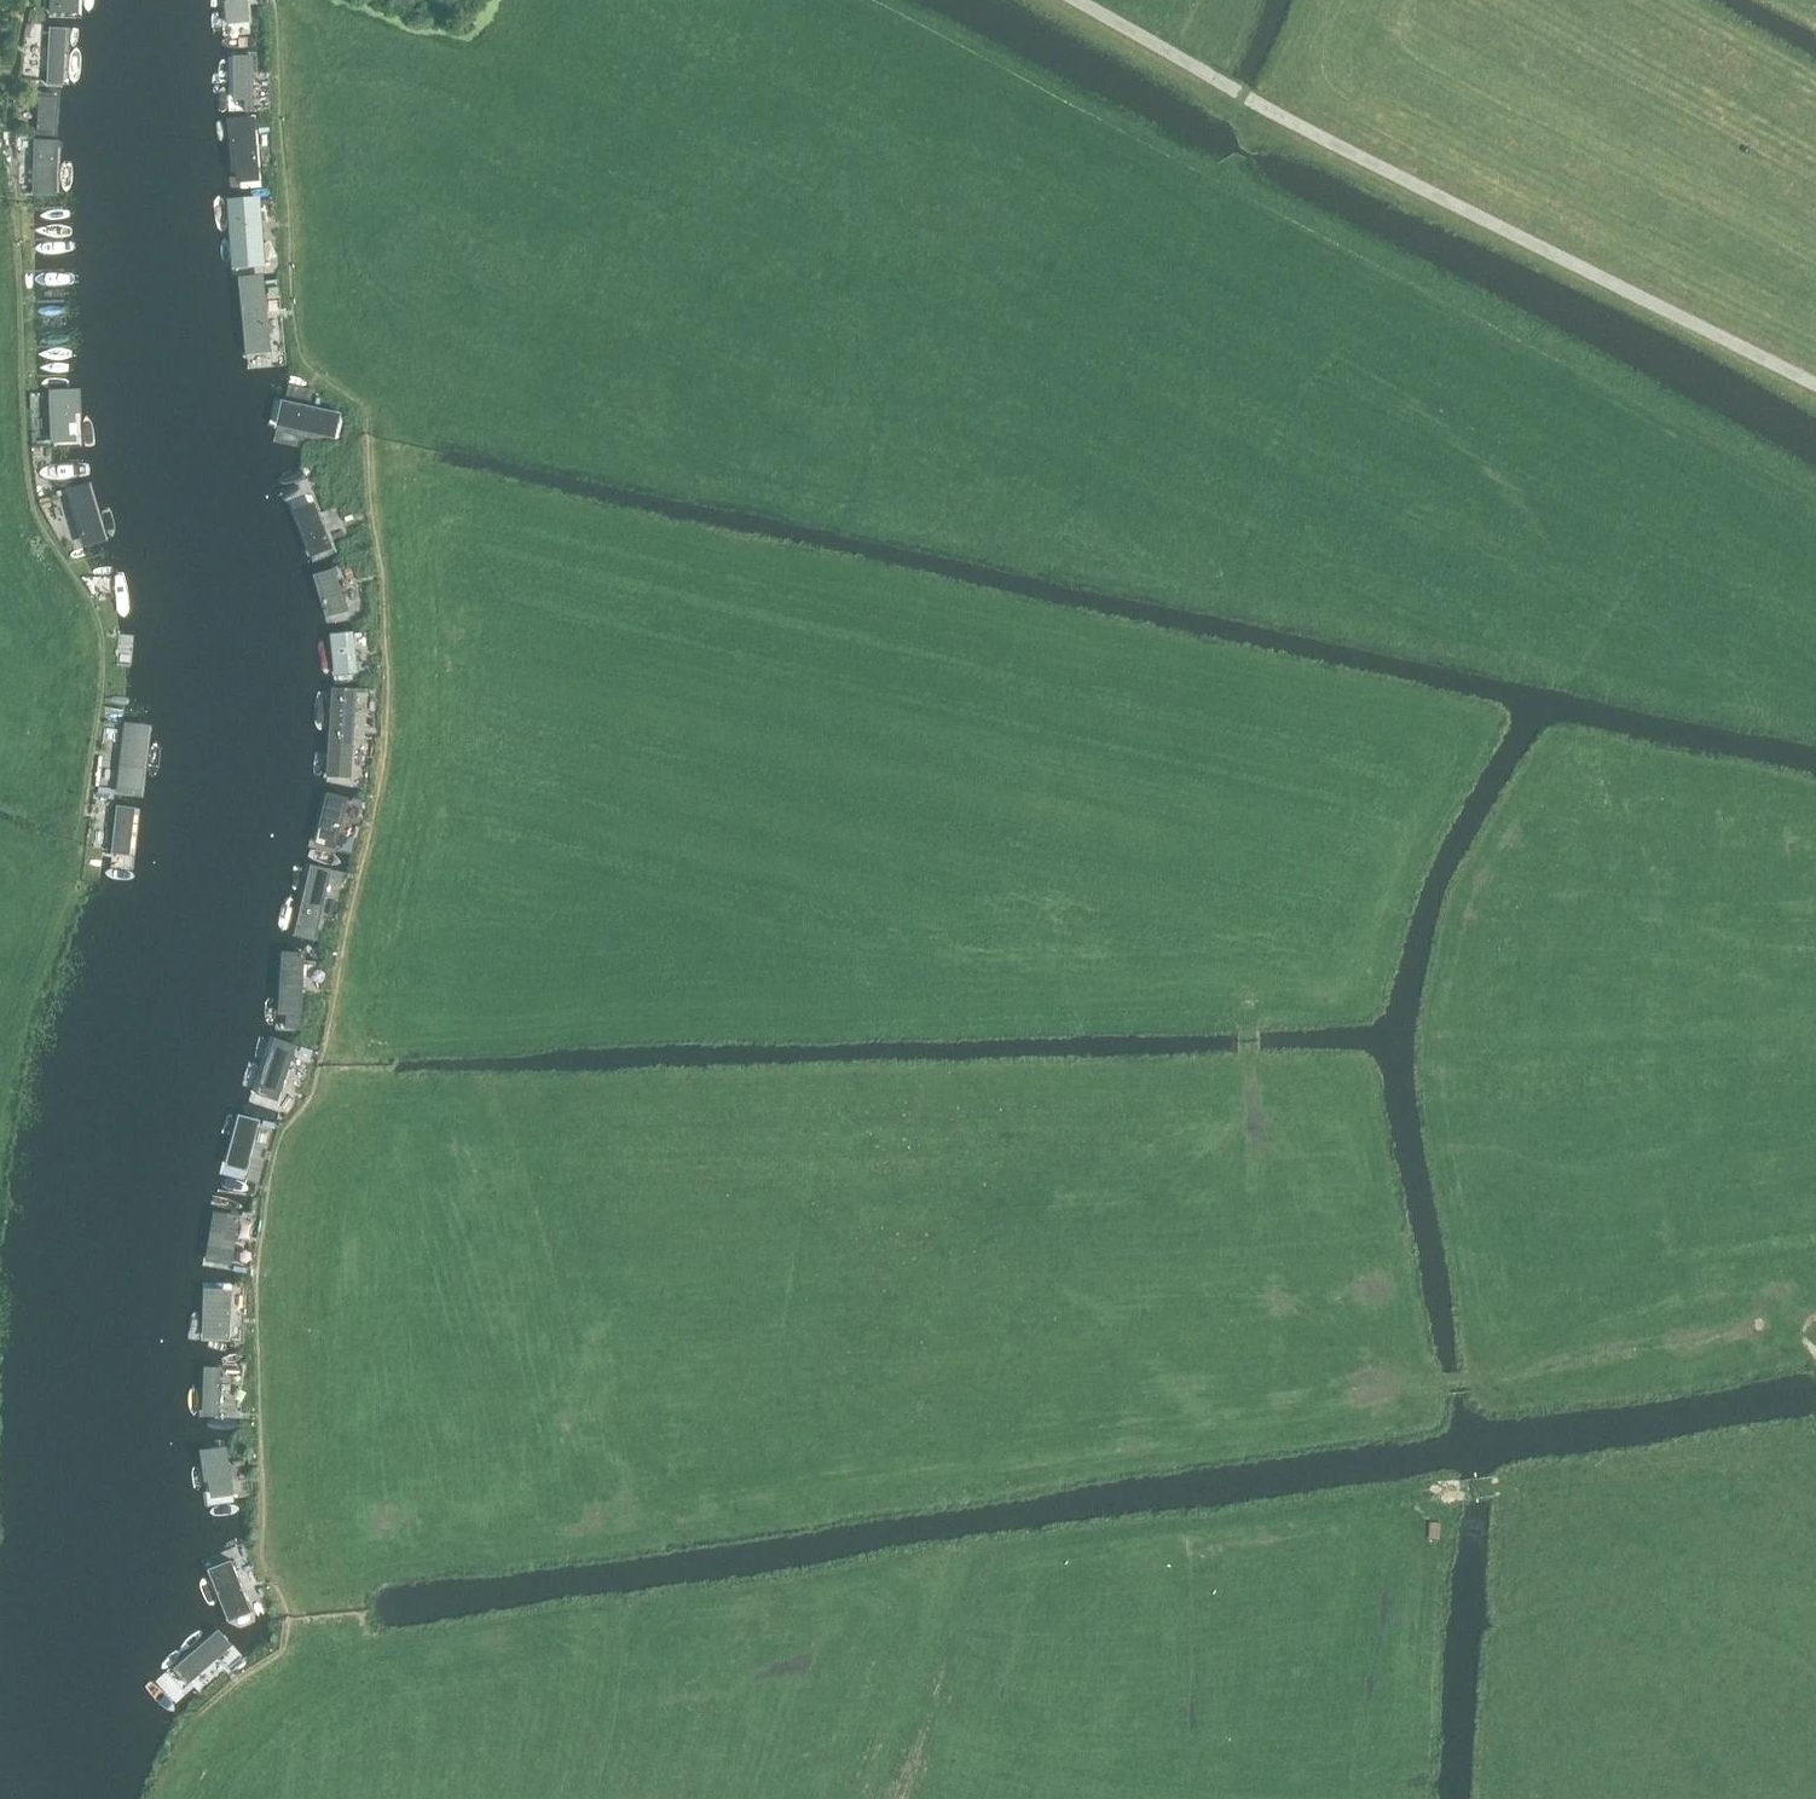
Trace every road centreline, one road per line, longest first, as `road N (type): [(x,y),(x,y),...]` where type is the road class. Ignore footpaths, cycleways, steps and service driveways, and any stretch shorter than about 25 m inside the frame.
road 1 (track): [(1815,384),(1235,90),(1076,0)]

